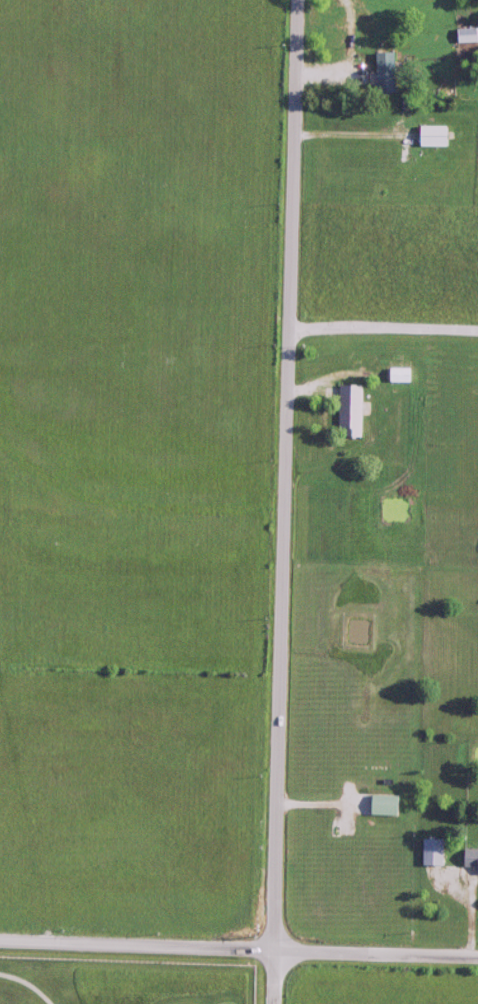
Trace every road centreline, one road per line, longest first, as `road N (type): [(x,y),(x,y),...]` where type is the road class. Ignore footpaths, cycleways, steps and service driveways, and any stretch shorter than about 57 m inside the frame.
road 1 (residential): [(300,0),(277,1003)]
road 2 (residential): [(0,944),(477,959)]
road 3 (residential): [(291,332),(477,333)]

